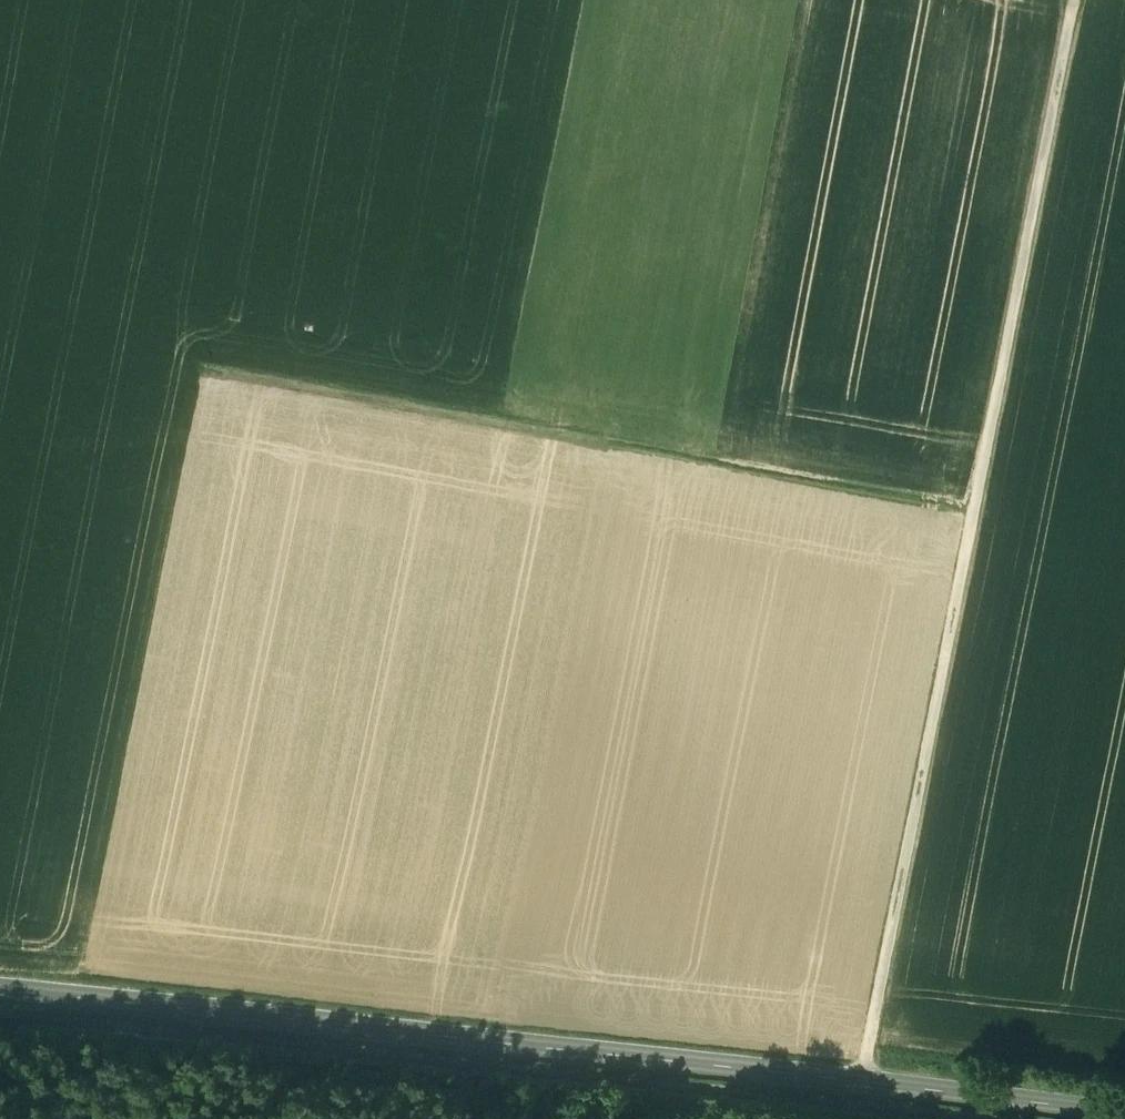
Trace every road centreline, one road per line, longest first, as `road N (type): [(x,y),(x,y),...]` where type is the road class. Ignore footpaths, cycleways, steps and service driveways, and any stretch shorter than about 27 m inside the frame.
road 1 (track): [(857,1103),(1074,0)]
road 2 (tertiary): [(999,1118),(0,1007)]

